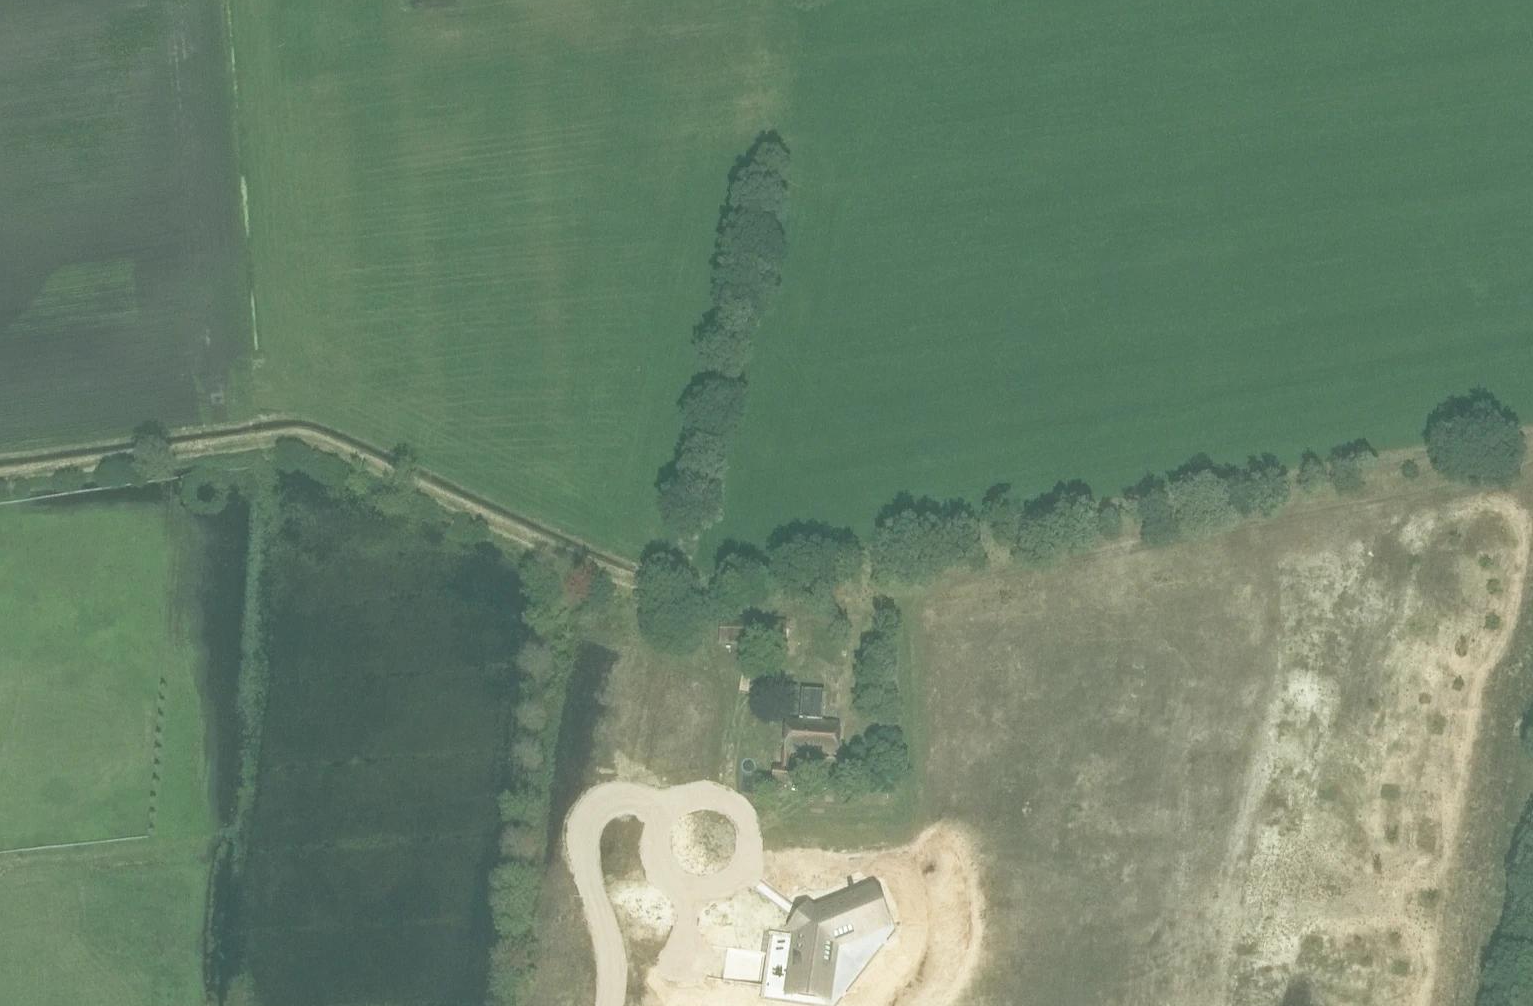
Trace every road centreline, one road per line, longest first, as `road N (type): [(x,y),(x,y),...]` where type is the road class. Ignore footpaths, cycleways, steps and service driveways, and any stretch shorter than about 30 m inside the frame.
road 1 (track): [(0,477),(307,440),(620,579),(665,588),(1532,434)]

